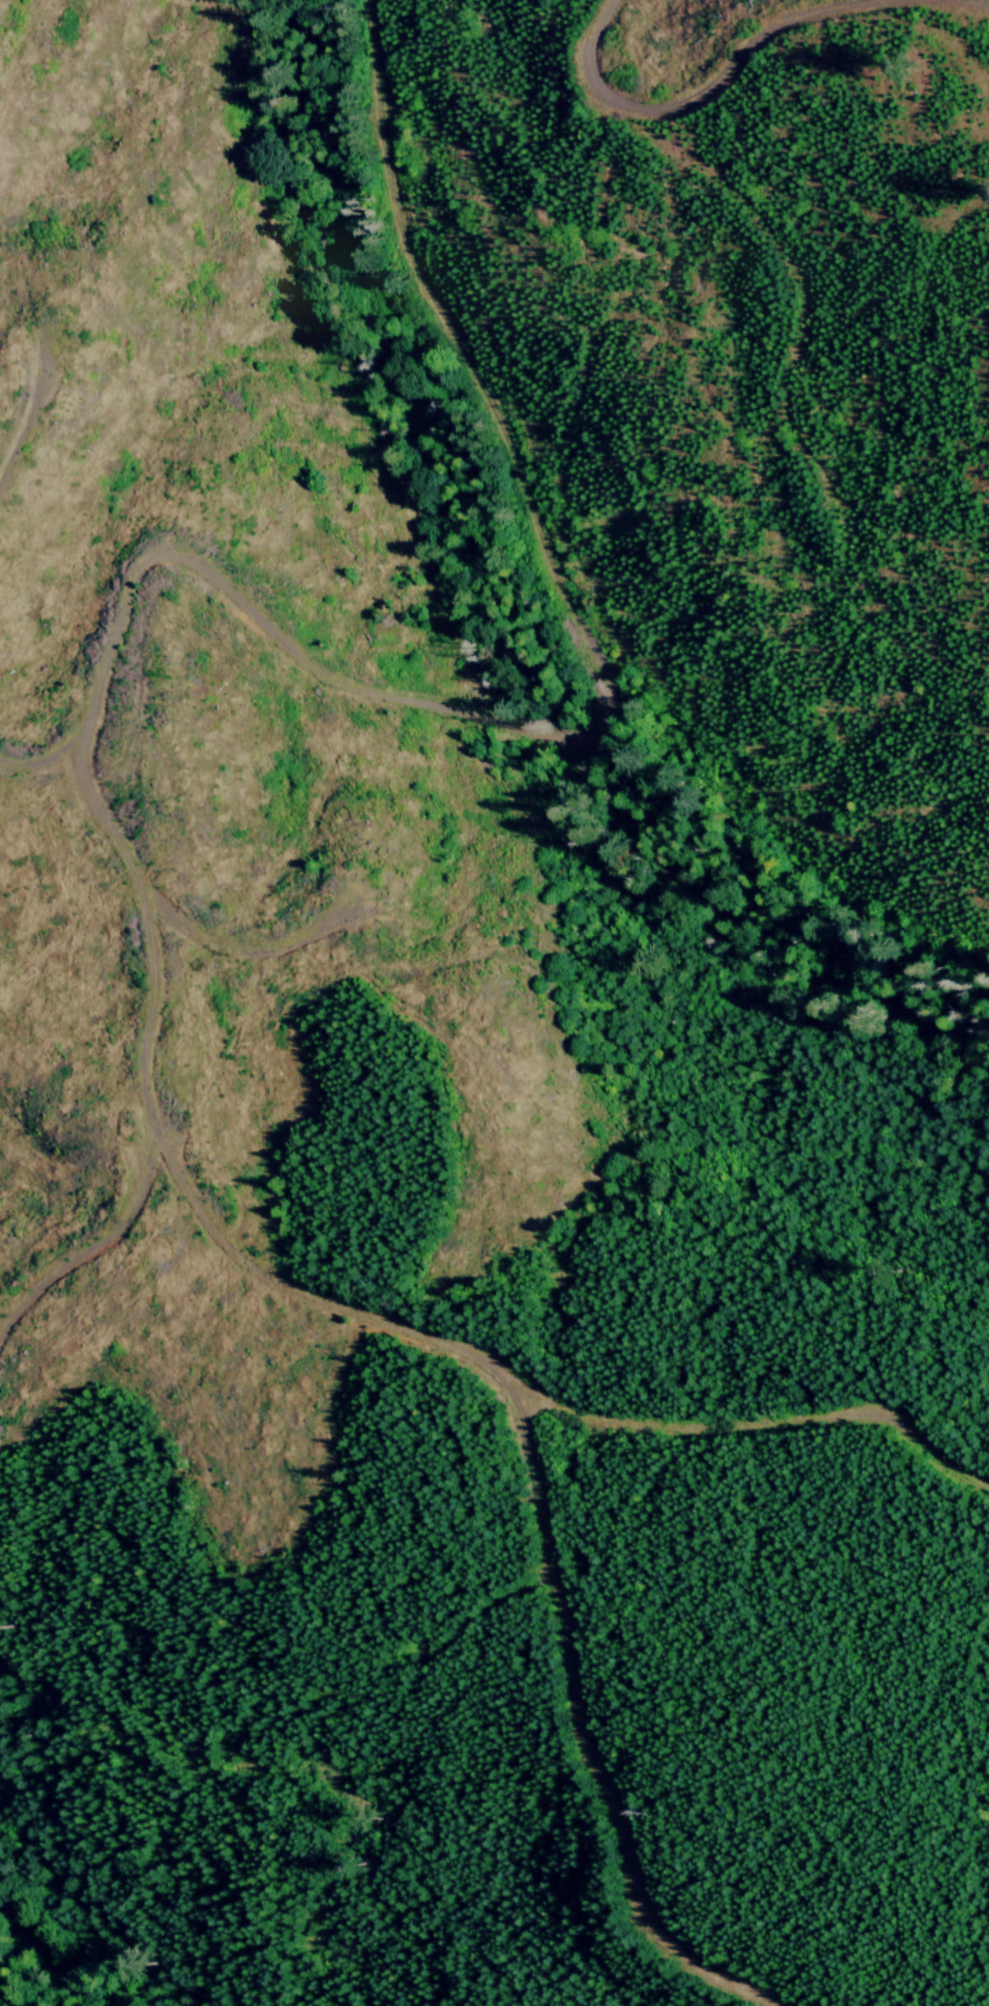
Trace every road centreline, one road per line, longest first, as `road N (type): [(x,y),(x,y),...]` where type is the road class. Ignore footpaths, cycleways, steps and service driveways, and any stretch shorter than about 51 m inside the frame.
road 1 (residential): [(404,0),(433,161),(485,365),(625,696)]
road 2 (residential): [(286,2005),(190,1945),(0,1767)]
road 3 (track): [(606,0),(583,53),(591,81),(617,99),(661,101),(687,97),(743,31),(804,0)]

